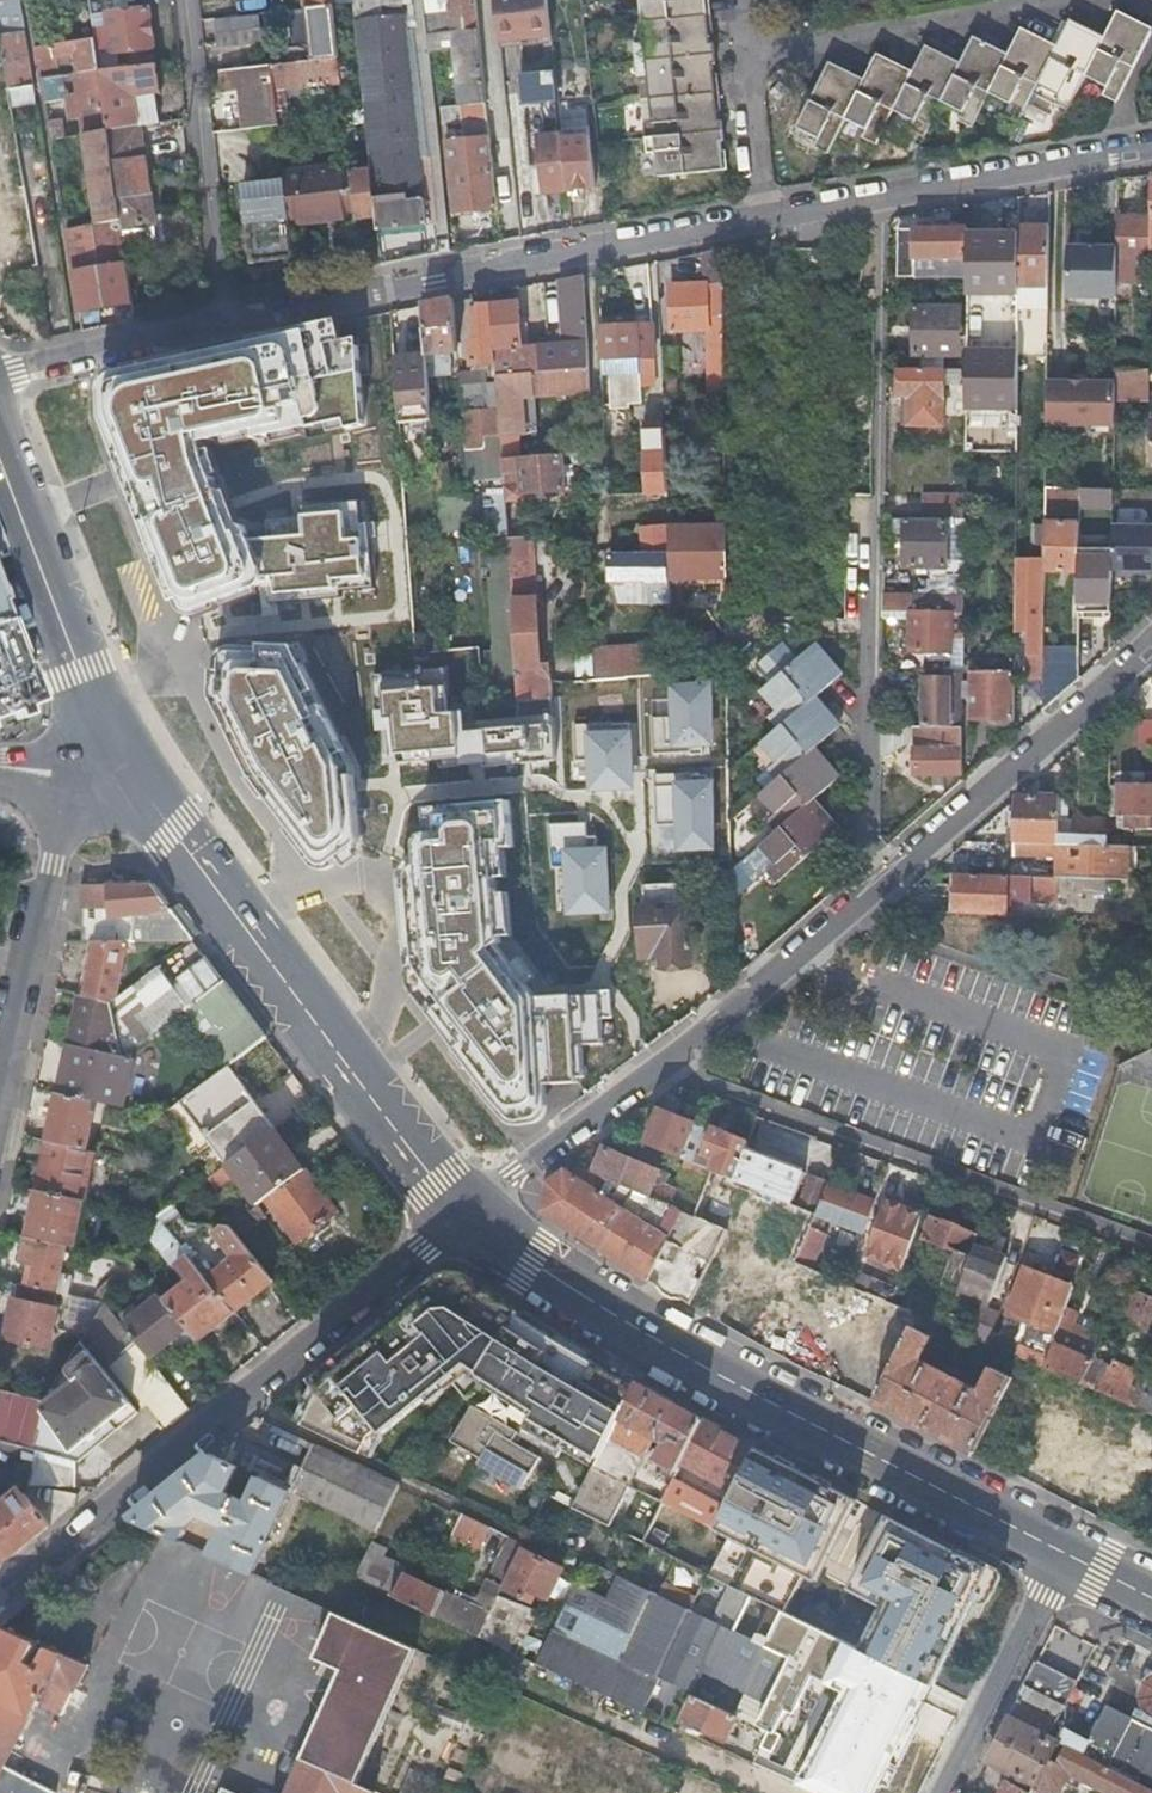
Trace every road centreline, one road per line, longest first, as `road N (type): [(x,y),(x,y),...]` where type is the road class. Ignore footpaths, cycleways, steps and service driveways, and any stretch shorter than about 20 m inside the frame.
road 1 (residential): [(882,198),(875,885)]
road 2 (secondary): [(1062,1550),(721,1381),(589,1302),(467,1213)]
road 3 (residential): [(467,1213),(0,1591)]
road 4 (residential): [(222,321),(764,219)]
road 5 (secondary): [(467,1213),(345,1066),(138,780)]
road 6 (residential): [(655,1066),(1151,1248)]
road 7 (residential): [(1151,640),(875,885)]
road 8 (unclassified): [(24,0),(82,359)]
road 9 (residential): [(1096,0),(752,57)]
road 10 (residential): [(222,321),(186,0)]
road 11 (secondary): [(107,731),(77,672),(0,463)]
road 12 (residential): [(875,885),(655,1066)]
road 13 (residential): [(1,1071),(49,882),(59,800)]
road 14 (residential): [(882,198),(1151,151)]
road 15 (residential): [(1062,1550),(943,1792)]
road 16 (residential): [(655,1066),(467,1213)]
road 17 (residential): [(752,57),(764,219)]
road 18 (residential): [(82,359),(222,321)]

